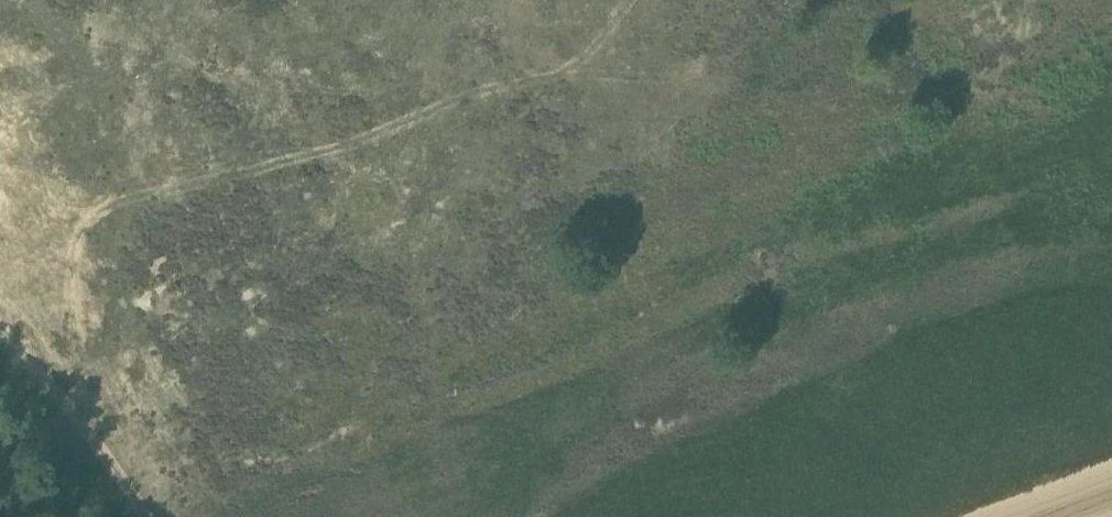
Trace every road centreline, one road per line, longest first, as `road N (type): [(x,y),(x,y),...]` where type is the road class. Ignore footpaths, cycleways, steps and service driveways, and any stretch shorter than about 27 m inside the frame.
road 1 (track): [(133,516),(0,332)]

